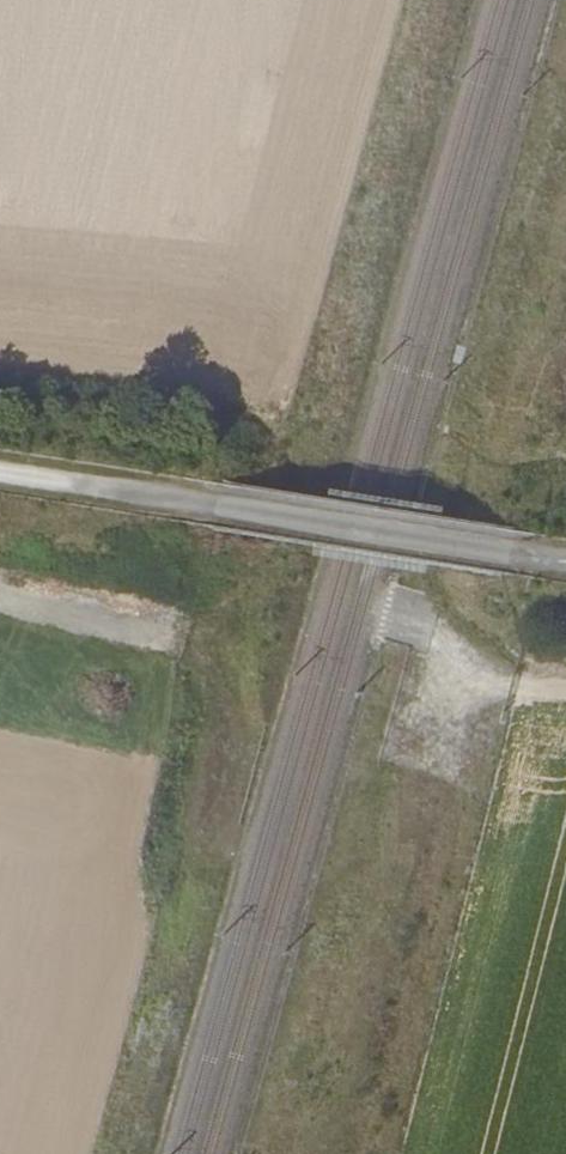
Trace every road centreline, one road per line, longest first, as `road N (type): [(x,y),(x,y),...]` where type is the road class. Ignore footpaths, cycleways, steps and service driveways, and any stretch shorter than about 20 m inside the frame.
road 1 (track): [(0,468),(565,557)]
road 2 (track): [(160,634),(0,599)]

